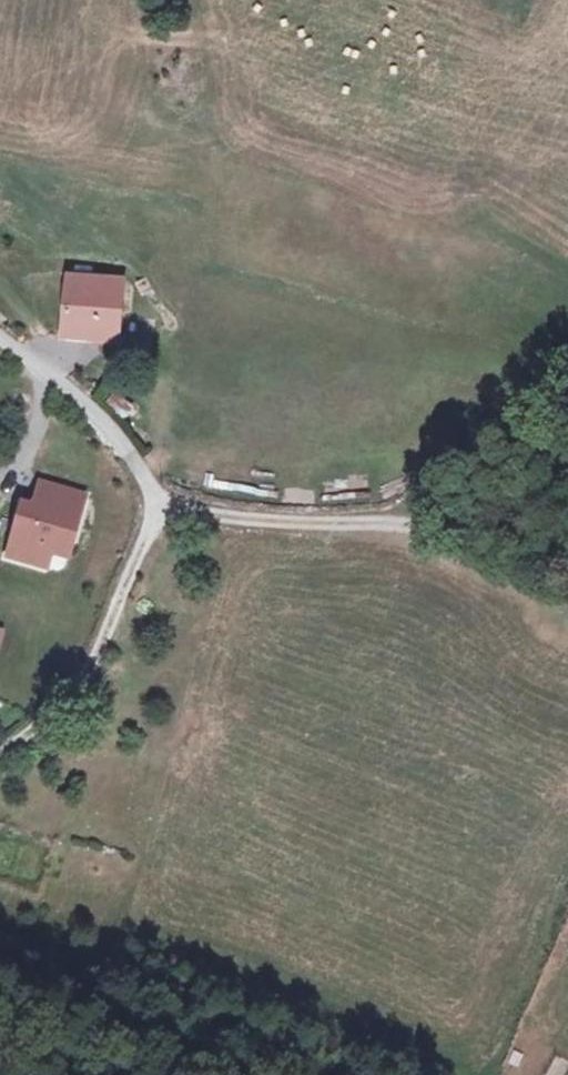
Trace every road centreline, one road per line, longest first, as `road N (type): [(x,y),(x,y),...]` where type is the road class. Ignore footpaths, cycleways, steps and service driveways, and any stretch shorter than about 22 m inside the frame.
road 1 (residential): [(0,334),(103,411),(165,508),(118,627),(46,724),(0,751)]
road 2 (track): [(165,508),(567,550)]

